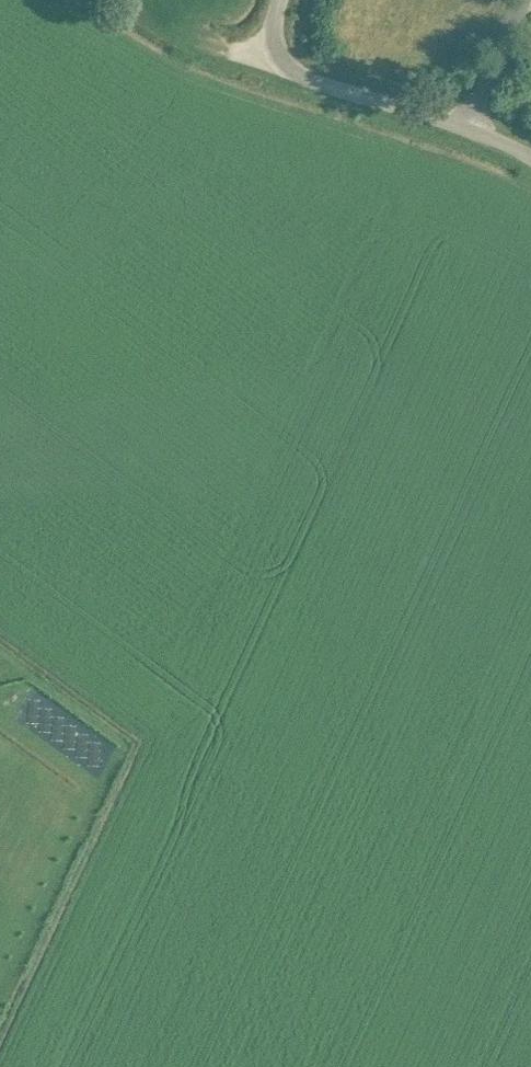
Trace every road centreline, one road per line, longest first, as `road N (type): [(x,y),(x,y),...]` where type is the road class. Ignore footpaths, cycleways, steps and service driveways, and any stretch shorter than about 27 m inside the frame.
road 1 (unclassified): [(530,153),(436,111),(320,90),(293,65),(298,0)]

